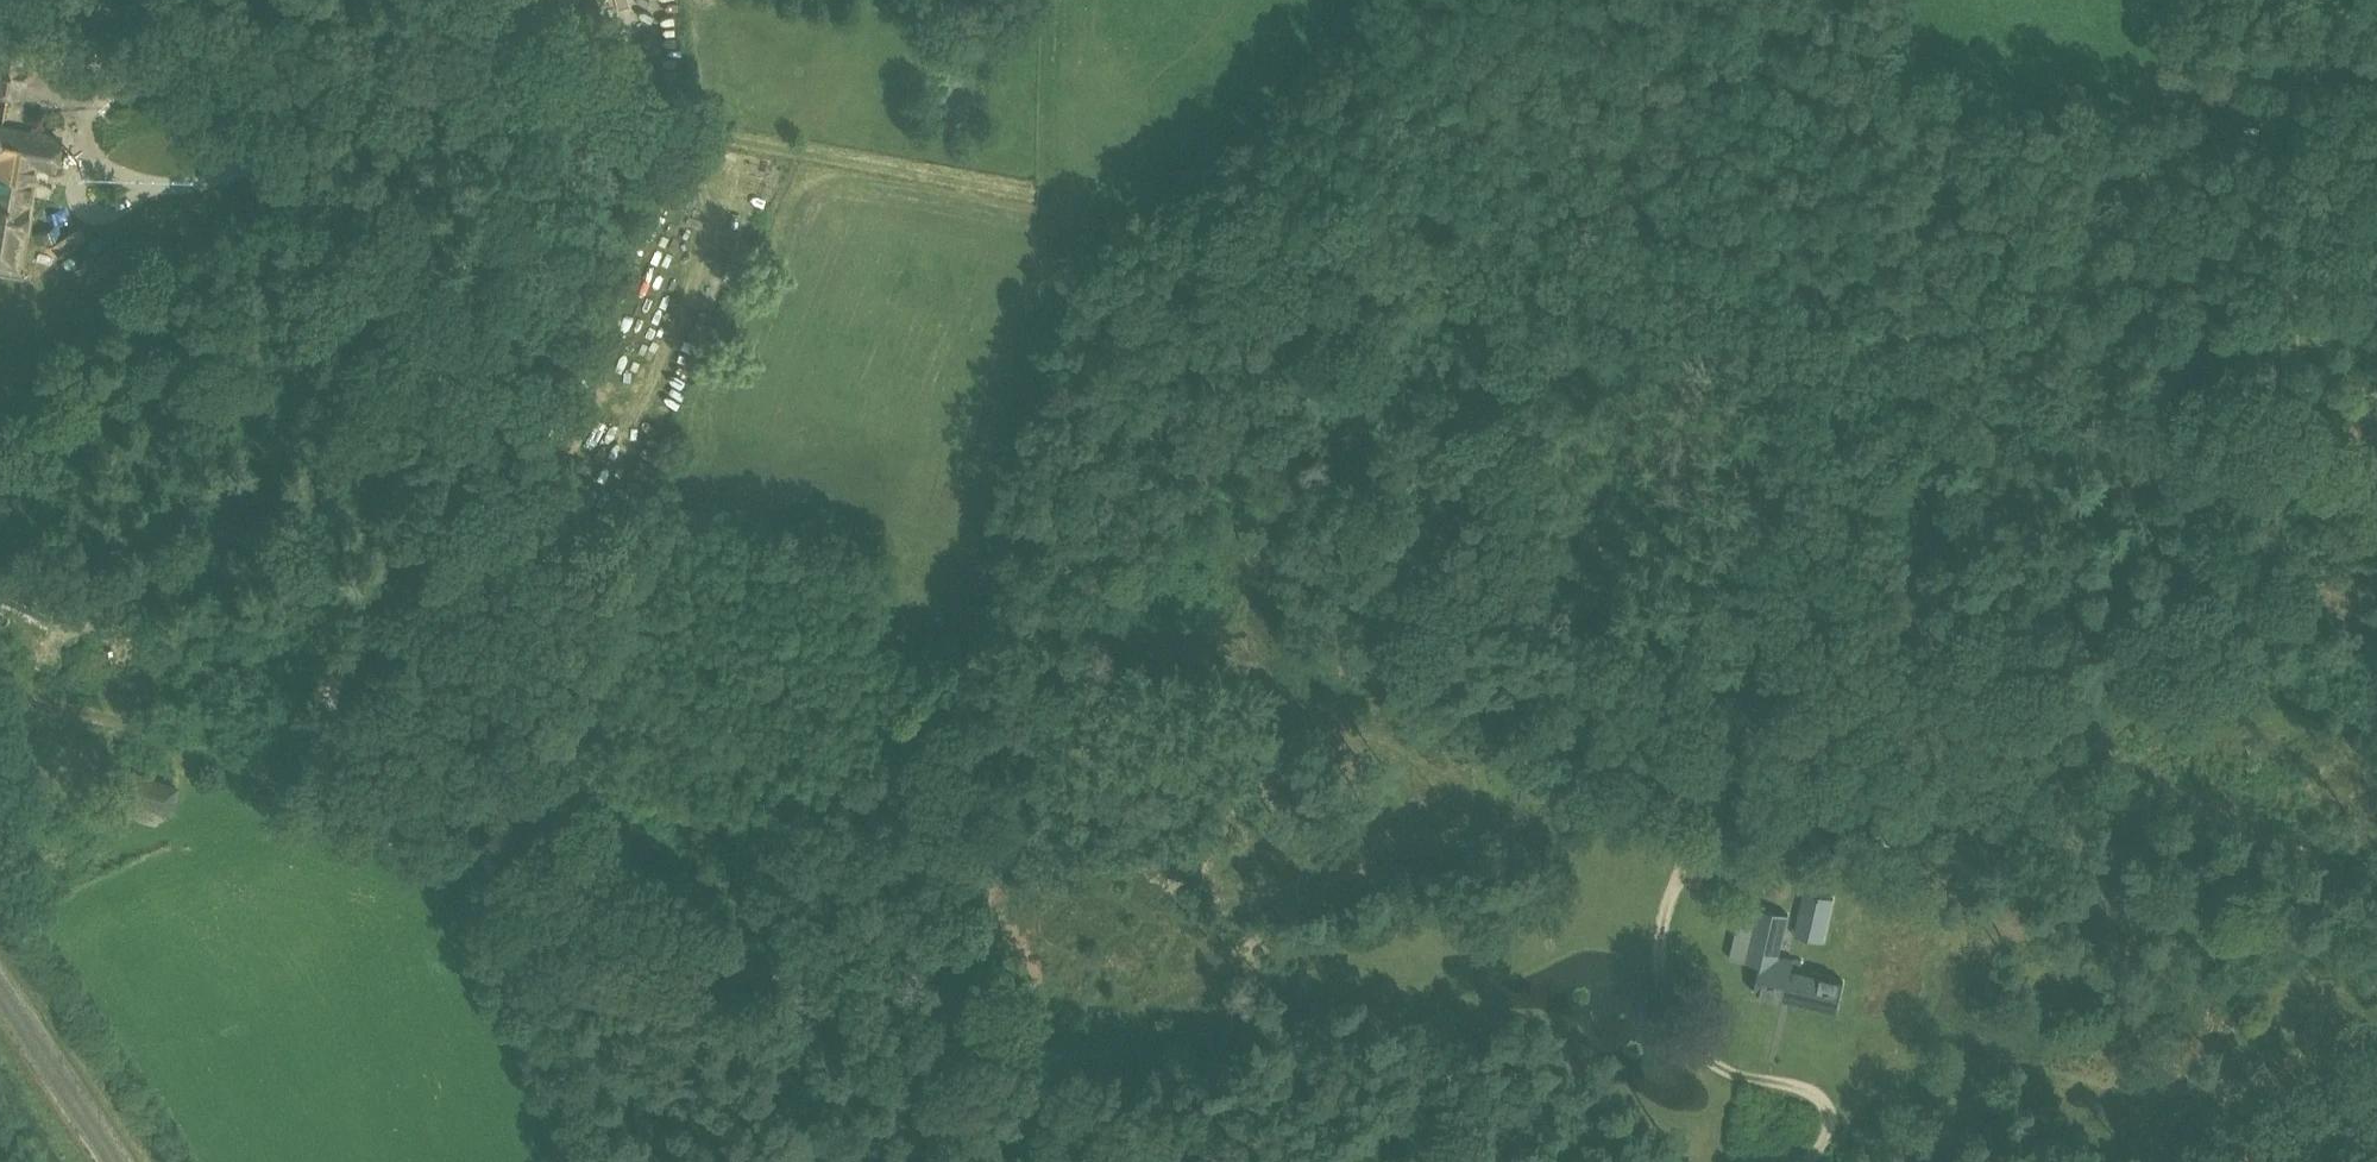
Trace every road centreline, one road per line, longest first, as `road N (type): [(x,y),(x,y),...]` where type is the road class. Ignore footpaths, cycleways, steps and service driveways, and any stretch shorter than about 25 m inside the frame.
road 1 (track): [(523,84),(320,746),(318,773),(337,810),(372,835),(516,889)]
road 2 (track): [(516,889),(1251,1161)]
road 3 (unclassified): [(523,84),(181,0)]

